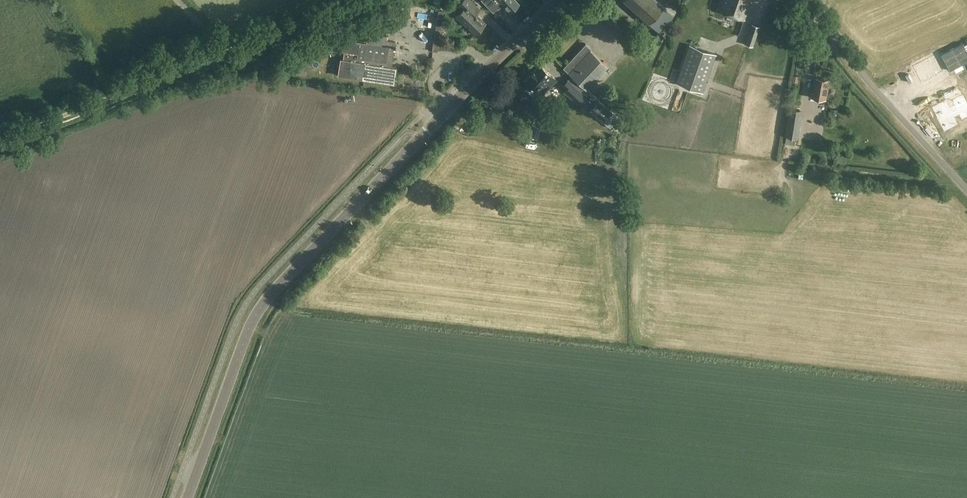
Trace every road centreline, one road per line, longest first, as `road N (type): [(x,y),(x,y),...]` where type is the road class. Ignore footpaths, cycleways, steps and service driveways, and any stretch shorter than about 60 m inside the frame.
road 1 (tertiary): [(187,497),(259,311),(558,0)]
road 2 (track): [(0,140),(360,0)]
road 3 (unclassified): [(966,188),(804,0)]

